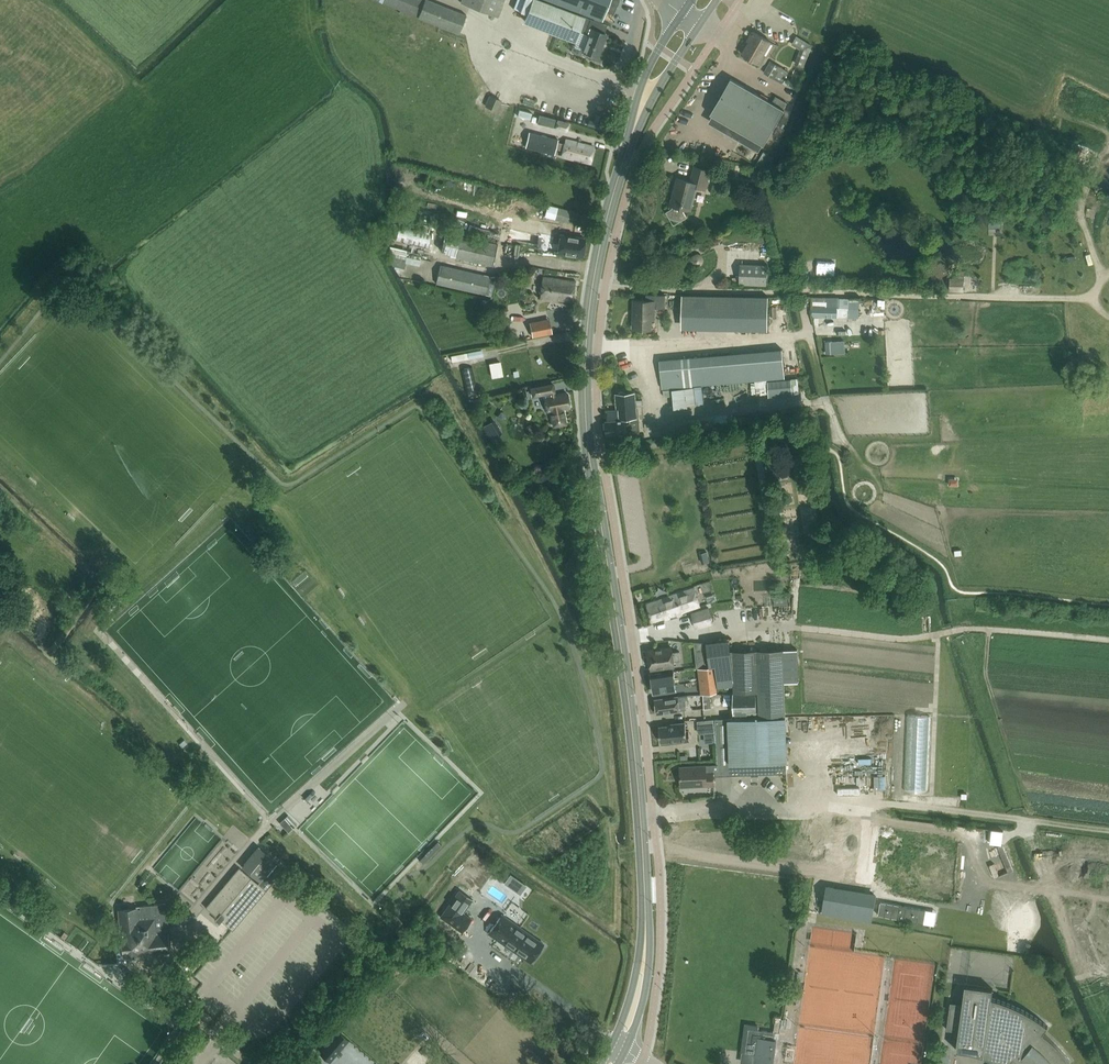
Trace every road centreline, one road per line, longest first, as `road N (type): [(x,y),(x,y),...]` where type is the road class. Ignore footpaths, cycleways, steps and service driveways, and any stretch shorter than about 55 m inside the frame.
road 1 (secondary): [(643,960),(633,740),(585,409),(601,242),(635,124)]
road 2 (track): [(801,628),(896,638),(992,628),(1108,640)]
road 3 (secondary): [(683,13),(641,87),(635,124)]

